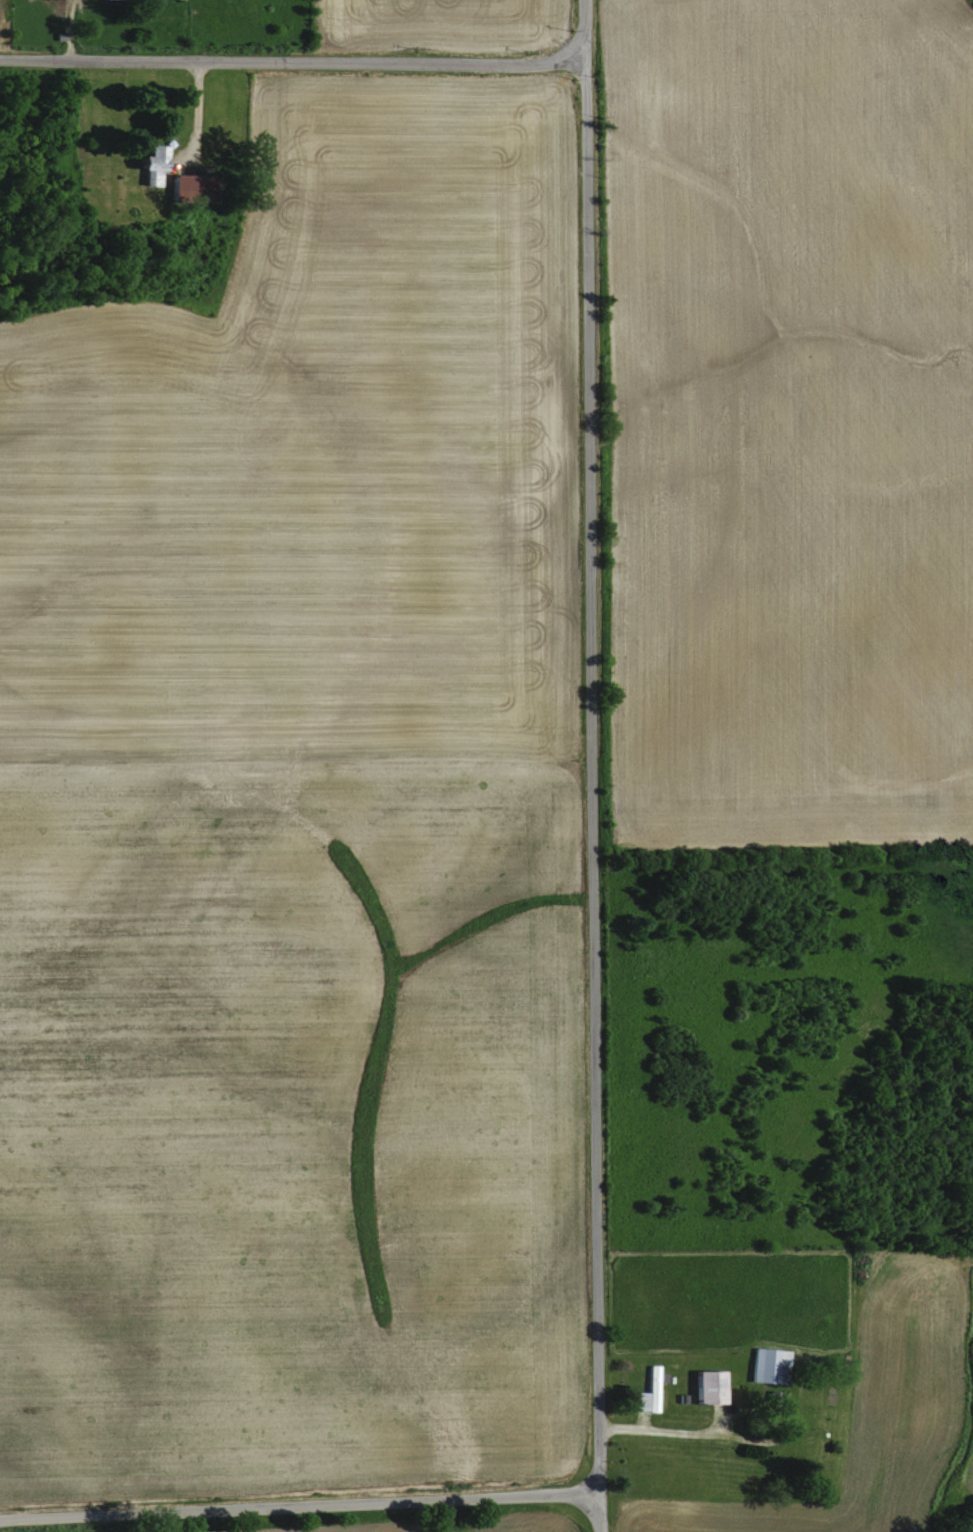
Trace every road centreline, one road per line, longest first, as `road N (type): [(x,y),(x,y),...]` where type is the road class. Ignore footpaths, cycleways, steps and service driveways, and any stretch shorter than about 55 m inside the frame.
road 1 (tertiary): [(596,1531),(584,0)]
road 2 (residential): [(595,1499),(0,1521)]
road 3 (residential): [(585,62),(0,60)]

